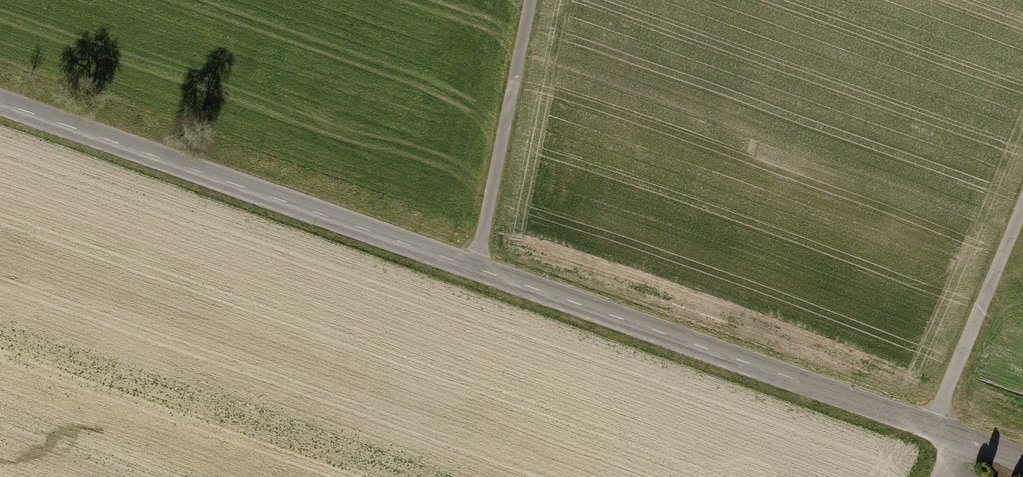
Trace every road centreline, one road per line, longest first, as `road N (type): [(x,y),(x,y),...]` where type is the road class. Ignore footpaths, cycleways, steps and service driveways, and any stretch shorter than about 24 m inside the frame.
road 1 (unclassified): [(0,107),(1022,460)]
road 2 (track): [(1022,214),(940,406),(942,476)]
road 3 (track): [(529,0),(474,271)]

